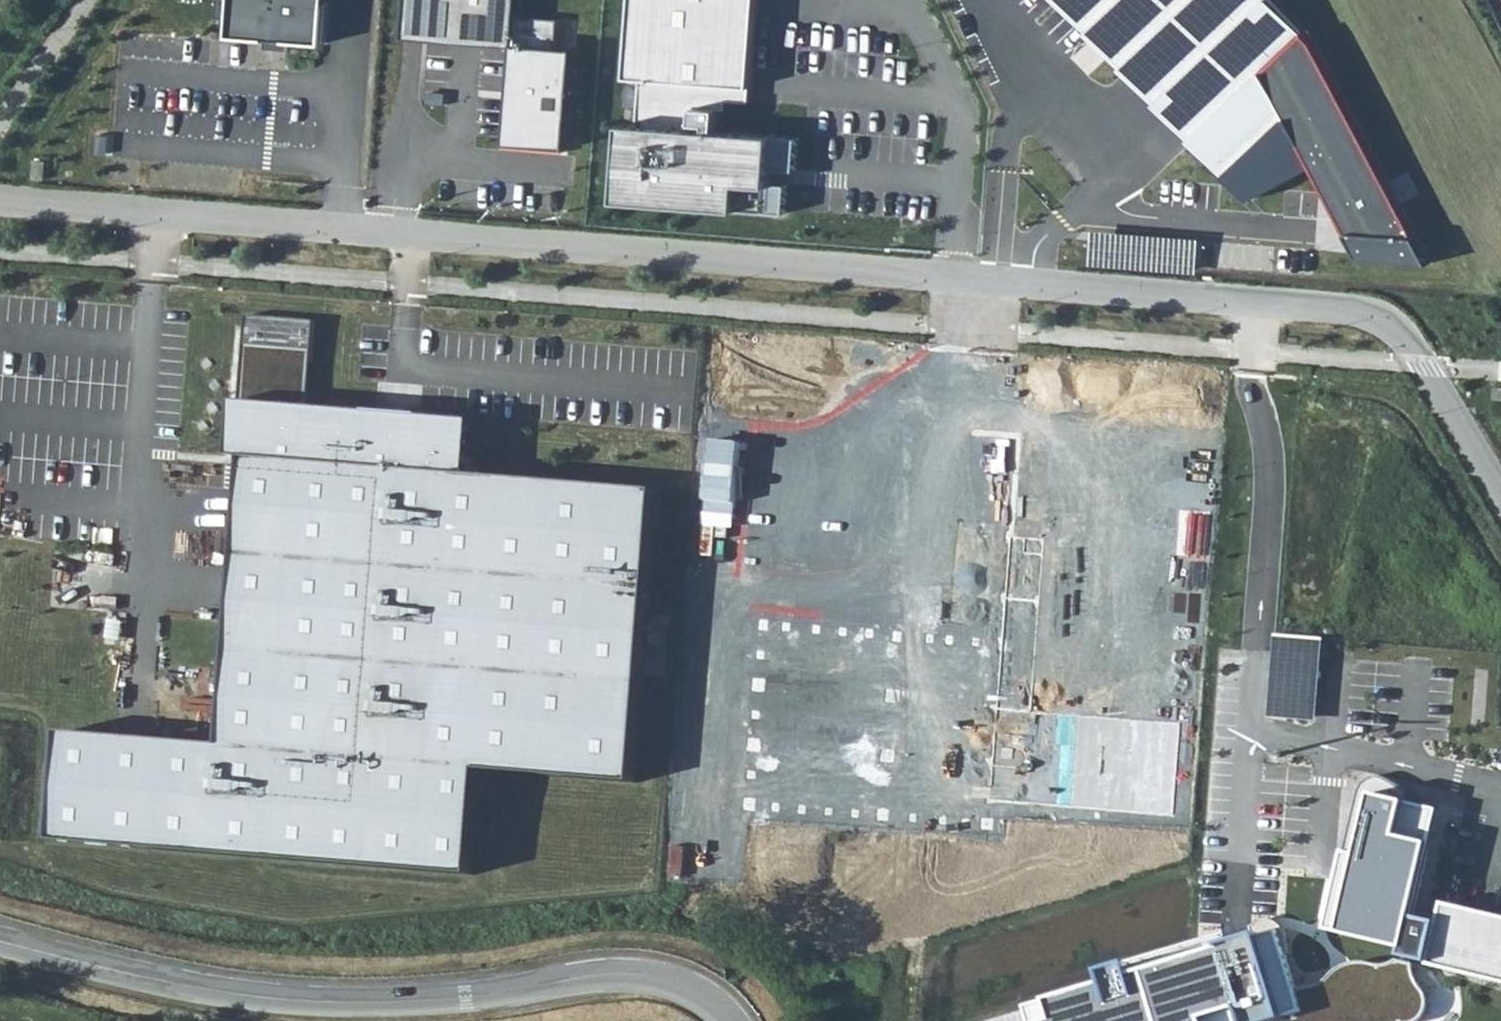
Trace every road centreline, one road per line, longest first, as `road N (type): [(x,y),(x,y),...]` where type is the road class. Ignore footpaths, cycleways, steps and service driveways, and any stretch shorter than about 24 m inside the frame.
road 1 (residential): [(0,197),(1318,303),(1402,335),(1500,499)]
road 2 (residential): [(735,1020),(705,993),(651,974),(589,975),(424,999),(266,998),(0,939)]

